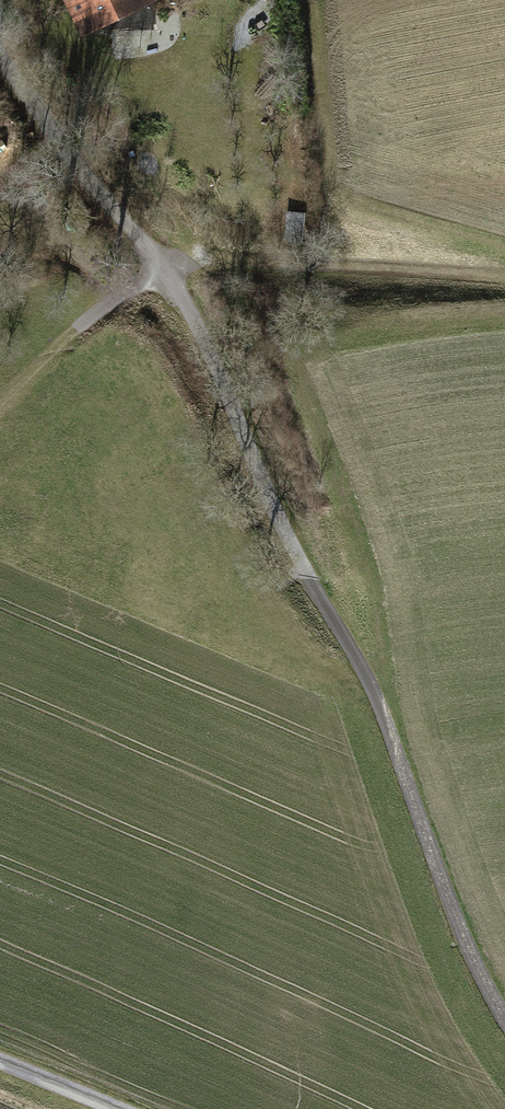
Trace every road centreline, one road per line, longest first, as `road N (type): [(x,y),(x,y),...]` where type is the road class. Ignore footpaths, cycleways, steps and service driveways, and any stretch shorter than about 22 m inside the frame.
road 1 (track): [(161,266),(385,724),(470,947),(504,1007)]
road 2 (track): [(161,266),(350,263),(504,275)]
road 3 (track): [(0,70),(161,266)]
road 4 (track): [(0,405),(161,266)]
road 5 (track): [(0,1060),(124,1108)]

